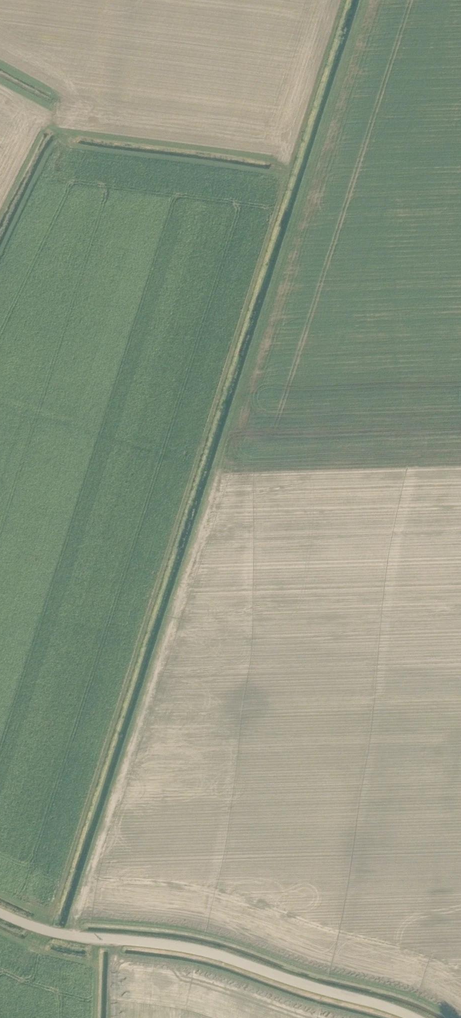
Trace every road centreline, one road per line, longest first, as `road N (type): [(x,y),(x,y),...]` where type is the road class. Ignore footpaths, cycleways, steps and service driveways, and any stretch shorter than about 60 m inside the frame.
road 1 (tertiary): [(416,1017),(194,948),(60,934),(0,913)]

